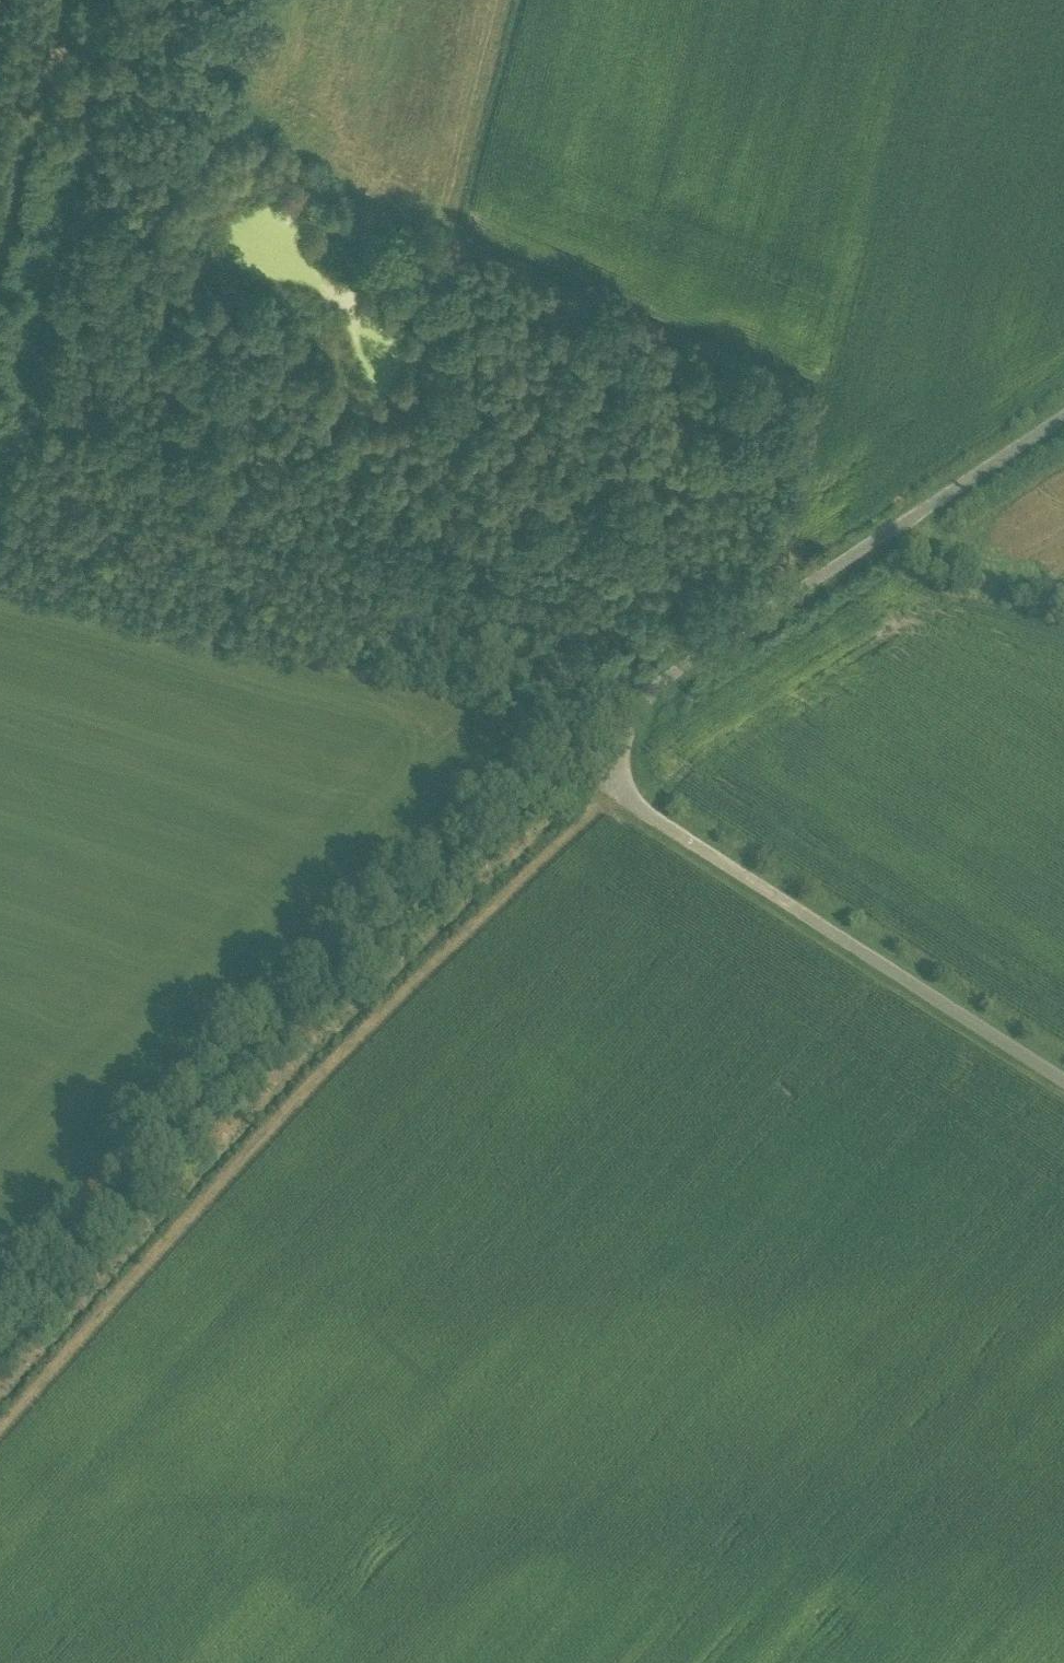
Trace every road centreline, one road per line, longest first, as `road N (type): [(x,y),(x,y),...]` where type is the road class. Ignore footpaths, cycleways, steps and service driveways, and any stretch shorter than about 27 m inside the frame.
road 1 (unclassified): [(1063,421),(659,689),(641,704),(600,774)]
road 2 (unclassified): [(1063,1090),(853,955),(600,774)]

